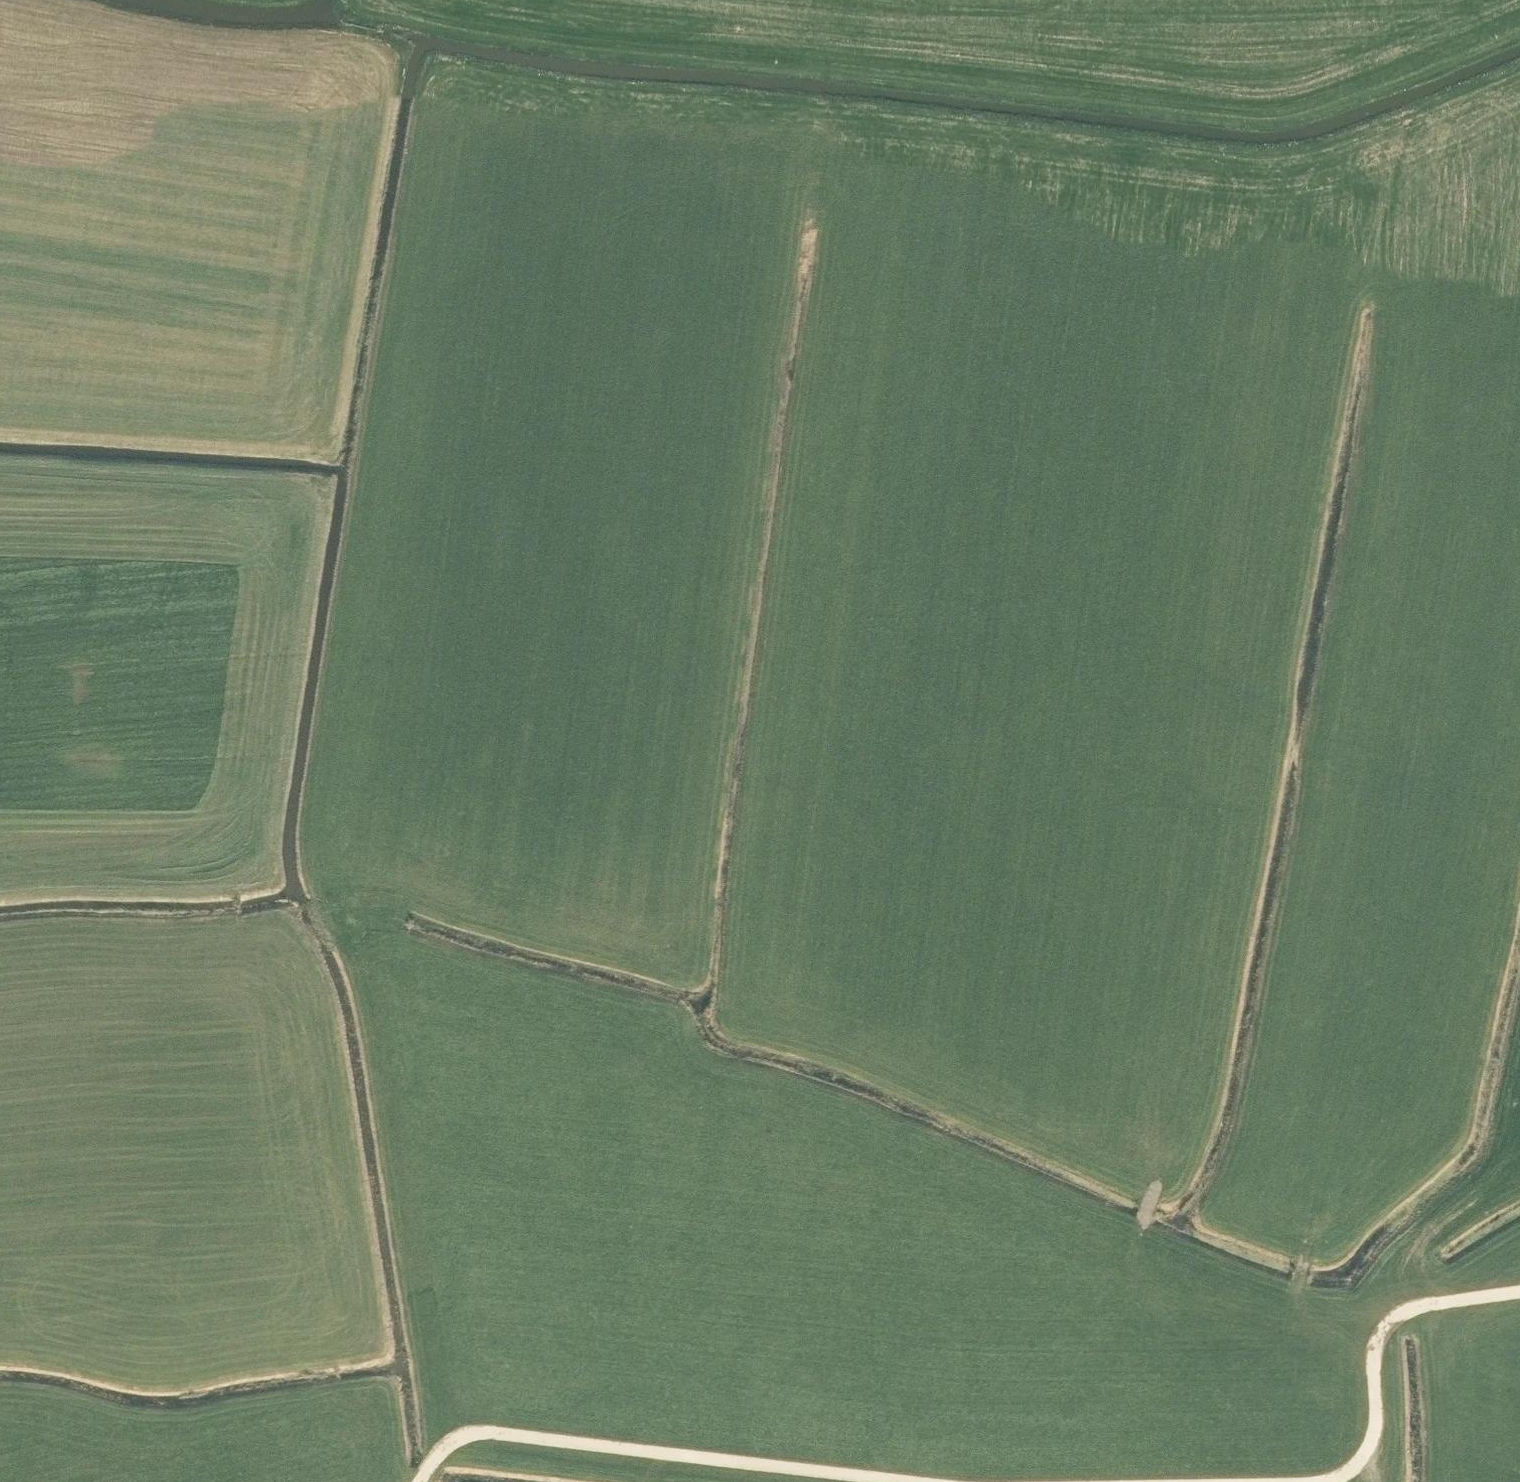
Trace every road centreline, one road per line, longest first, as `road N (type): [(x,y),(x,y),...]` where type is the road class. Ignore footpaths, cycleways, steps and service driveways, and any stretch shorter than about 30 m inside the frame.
road 1 (track): [(419,1481),(446,1444),(488,1432),(917,1481)]
road 2 (track): [(1322,1481),(1349,1472),(1369,1448),(1374,1358),(1388,1324),(1425,1304),(1519,1291)]

